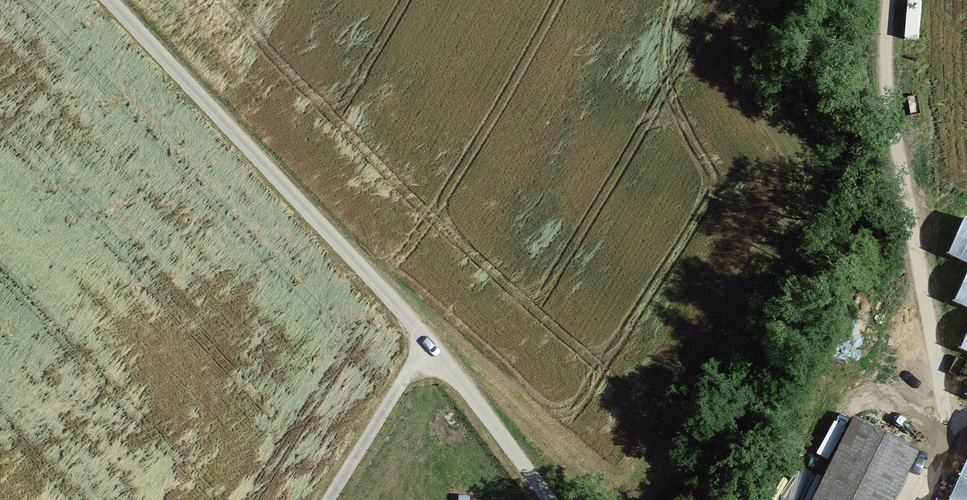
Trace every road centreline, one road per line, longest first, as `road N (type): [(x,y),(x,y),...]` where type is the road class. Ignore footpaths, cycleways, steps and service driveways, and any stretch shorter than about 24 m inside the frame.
road 1 (track): [(544,499),(428,343),(106,0)]
road 2 (track): [(919,499),(946,441),(885,103),(888,0)]
road 3 (track): [(428,343),(331,499)]

